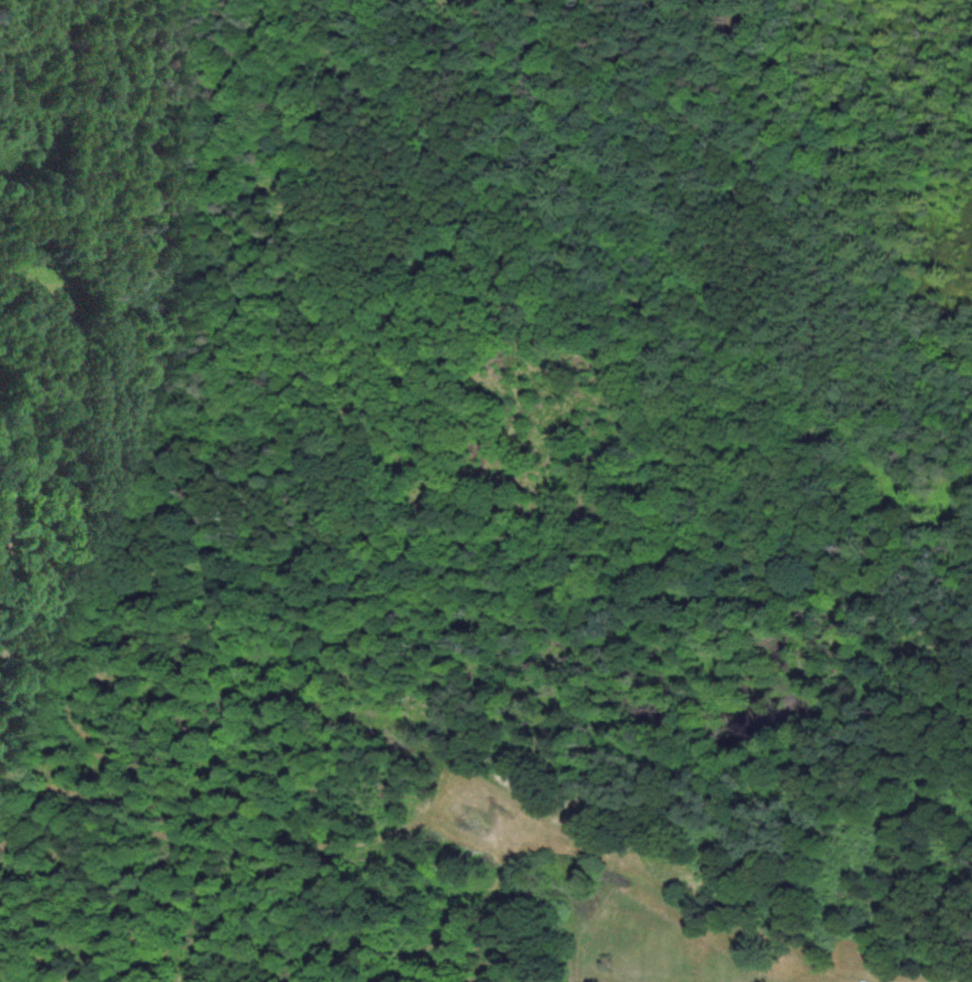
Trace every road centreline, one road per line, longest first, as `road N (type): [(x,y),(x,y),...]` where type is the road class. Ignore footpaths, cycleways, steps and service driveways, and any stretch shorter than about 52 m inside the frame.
road 1 (residential): [(971,361),(541,0)]

